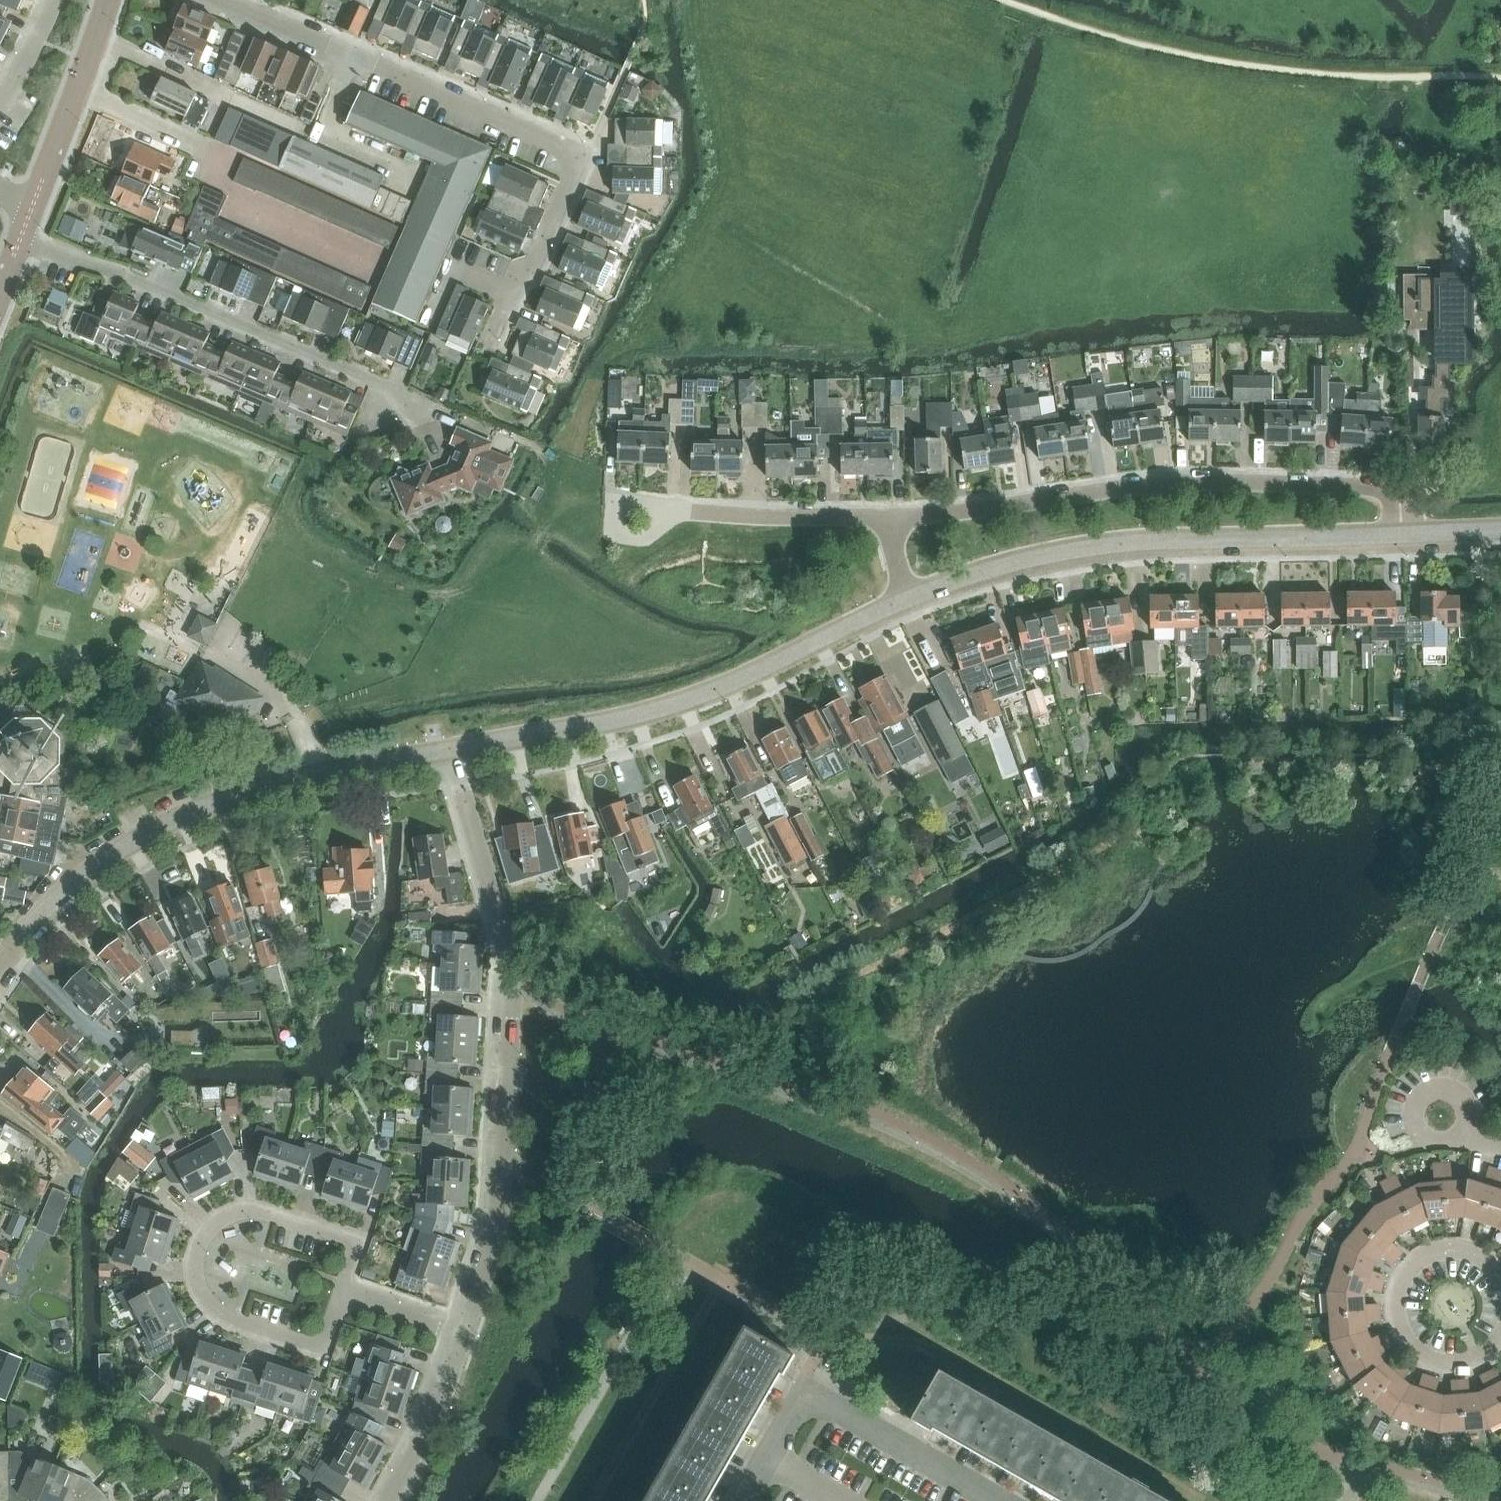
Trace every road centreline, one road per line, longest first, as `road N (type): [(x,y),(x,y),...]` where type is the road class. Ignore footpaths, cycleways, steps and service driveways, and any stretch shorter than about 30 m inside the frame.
road 1 (track): [(1500,750),(1445,764),(1380,756),(1177,763),(1161,770),(1125,829),(771,1020),(716,1060)]
road 2 (residential): [(465,1333),(497,1226),(514,983),(451,746)]
road 3 (residential): [(490,337),(575,169),(571,150),(223,0)]
road 4 (residential): [(888,517),(1155,484),(1364,486),(1392,494),(1419,533)]
road 5 (residential): [(907,597),(1079,548),(1419,533)]
road 6 (residential): [(0,963),(74,883),(177,816),(310,772),(451,746)]
road 7 (residential): [(451,746),(675,705),(907,597)]
road 8 (residential): [(342,1290),(321,1349),(212,1313),(196,1282),(199,1255),(212,1228),(251,1207),(355,1242),(344,1282)]
road 9 (residential): [(415,409),(371,380),(20,240)]
road 10 (track): [(1132,820),(1163,867),(1140,911),(1080,954),(1027,958),(952,922)]
road 11 (residential): [(997,1500),(819,1398),(806,1400)]
road 12 (unclassified): [(34,204),(109,0)]
road 13 (residential): [(675,511),(888,517)]
road 14 (residential): [(383,1500),(465,1333)]
road 15 (residential): [(465,1333),(342,1290)]
road 16 (residential): [(741,1500),(792,1408),(806,1400)]
road 17 (residential): [(0,107),(55,0)]

